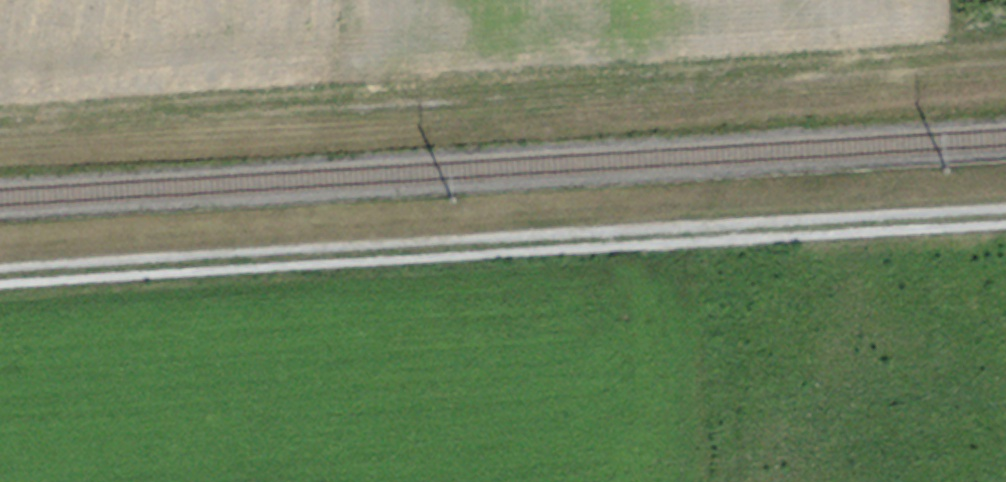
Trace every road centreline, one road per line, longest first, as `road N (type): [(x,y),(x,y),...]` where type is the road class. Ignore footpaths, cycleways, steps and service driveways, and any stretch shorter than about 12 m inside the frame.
road 1 (track): [(0,288),(1005,224)]
road 2 (track): [(0,131),(1005,67)]

